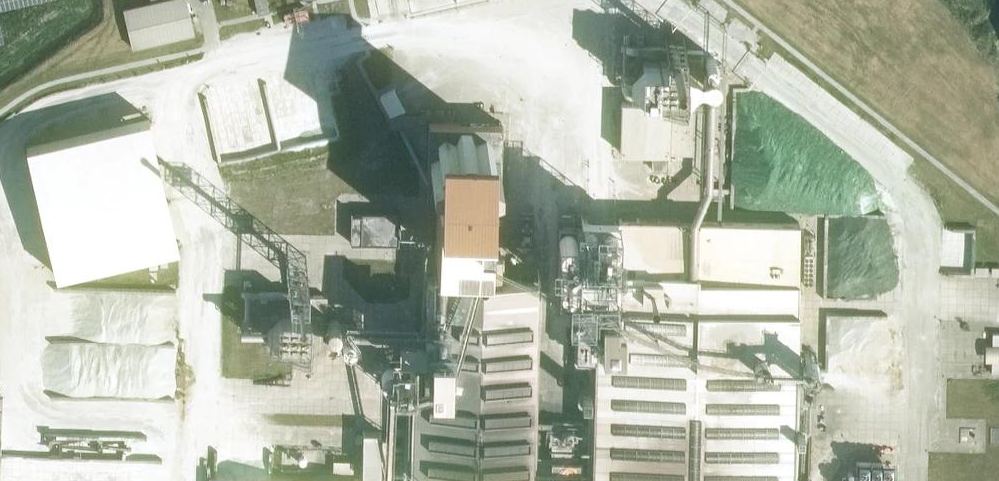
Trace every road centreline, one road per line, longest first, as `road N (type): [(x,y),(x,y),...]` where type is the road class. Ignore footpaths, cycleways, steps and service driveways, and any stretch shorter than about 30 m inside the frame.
road 1 (unclassified): [(671,0),(900,186),(922,230),(916,480)]
road 2 (unclassified): [(0,145),(105,101),(543,0)]

